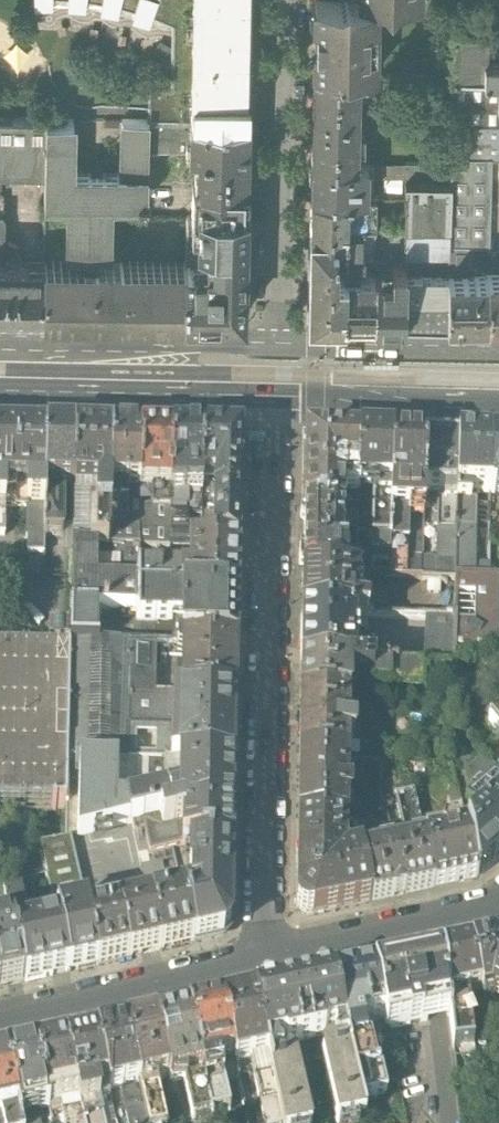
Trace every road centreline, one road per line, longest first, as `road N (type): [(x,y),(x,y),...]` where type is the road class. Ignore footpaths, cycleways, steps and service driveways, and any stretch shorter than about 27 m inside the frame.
road 1 (residential): [(263,956),(273,456)]
road 2 (primary): [(152,359),(198,391),(498,398)]
road 3 (residential): [(288,0),(281,342)]
road 4 (residential): [(263,956),(0,1016)]
road 5 (residential): [(491,904),(263,956)]
road 6 (primary): [(498,347),(281,342)]
road 7 (primary): [(0,357),(152,359)]
road 8 (primary): [(281,342),(202,340),(152,359)]

